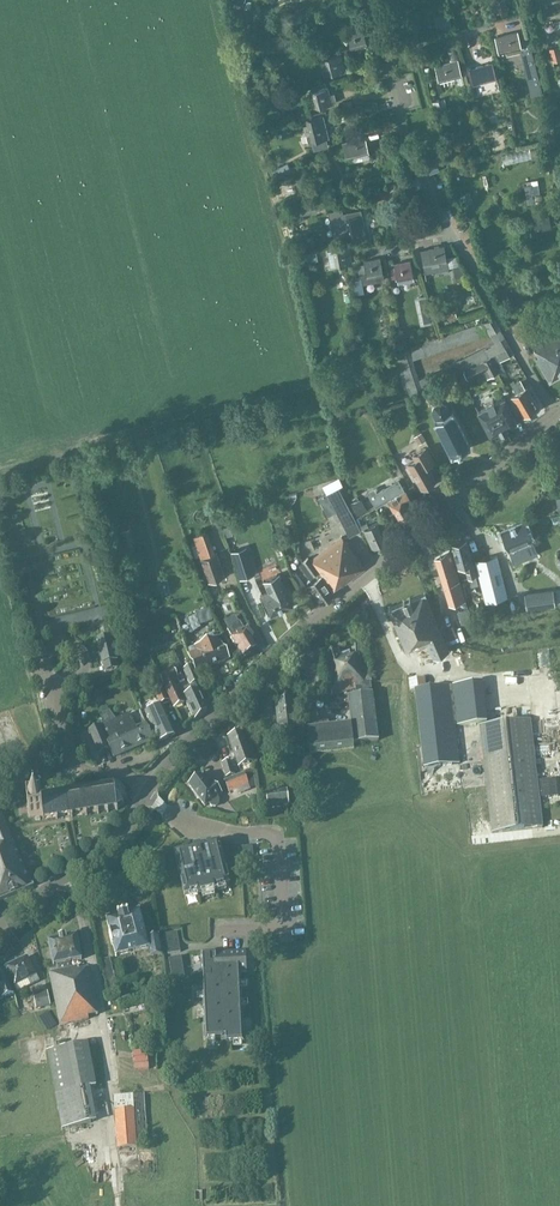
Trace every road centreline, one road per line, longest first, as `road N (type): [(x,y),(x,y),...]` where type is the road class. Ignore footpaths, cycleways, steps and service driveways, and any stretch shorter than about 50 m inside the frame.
road 1 (tertiary): [(148,794),(171,759),(333,606),(556,415)]
road 2 (track): [(118,1205),(105,1029),(69,874)]
road 3 (residential): [(224,930),(283,927),(277,840),(202,826),(148,794)]
road 4 (residential): [(556,415),(451,231)]
road 5 (tertiary): [(0,927),(121,837),(148,794)]
road 6 (residential): [(451,231),(409,151),(385,54)]
road 7 (unclassified): [(148,794),(72,760),(55,706),(60,680)]
road 8 (residential): [(385,54),(507,22)]

